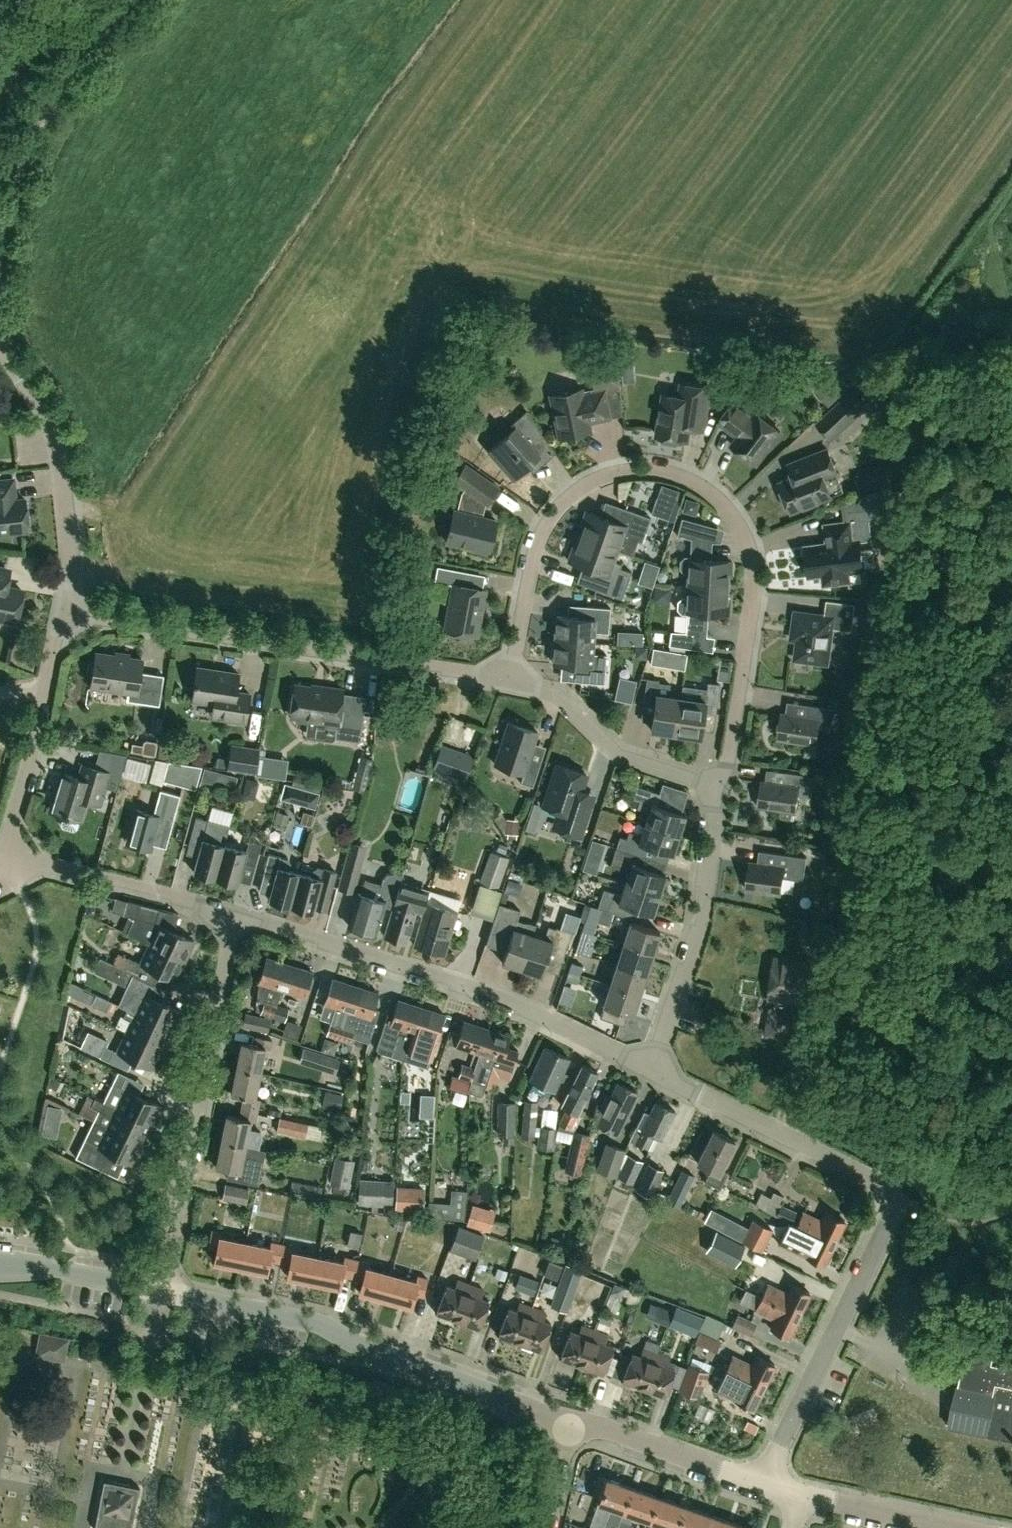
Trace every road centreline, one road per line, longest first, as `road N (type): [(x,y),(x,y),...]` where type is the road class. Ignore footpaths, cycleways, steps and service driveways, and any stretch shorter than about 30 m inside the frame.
road 1 (residential): [(722,780),(755,572),(750,542),(731,513),(683,470),(651,462),(611,467),(552,505),(530,546),(508,674)]
road 2 (residential): [(758,1485),(890,1199),(885,1187),(649,1064)]
road 3 (residential): [(508,674),(412,667),(61,610)]
road 4 (residential): [(649,1064),(502,1000),(236,913)]
road 5 (tertiary): [(568,1429),(311,1324),(162,1293)]
road 6 (residential): [(162,1293),(236,913)]
road 7 (residential): [(649,1064),(698,917),(722,780)]
road 8 (residential): [(61,610),(71,536),(56,439),(0,341)]
road 9 (unclassified): [(0,237),(28,141),(50,98),(129,0)]
road 10 (residential): [(4,854),(61,610)]
road 11 (residential): [(722,780),(606,740),(549,688),(508,674)]
road 12 (residential): [(236,913),(4,854)]
road 13 (tertiary): [(758,1485),(568,1429)]
road 14 (tertiary): [(162,1293),(0,1264)]
road 15 (tertiary): [(952,1527),(799,1496)]

